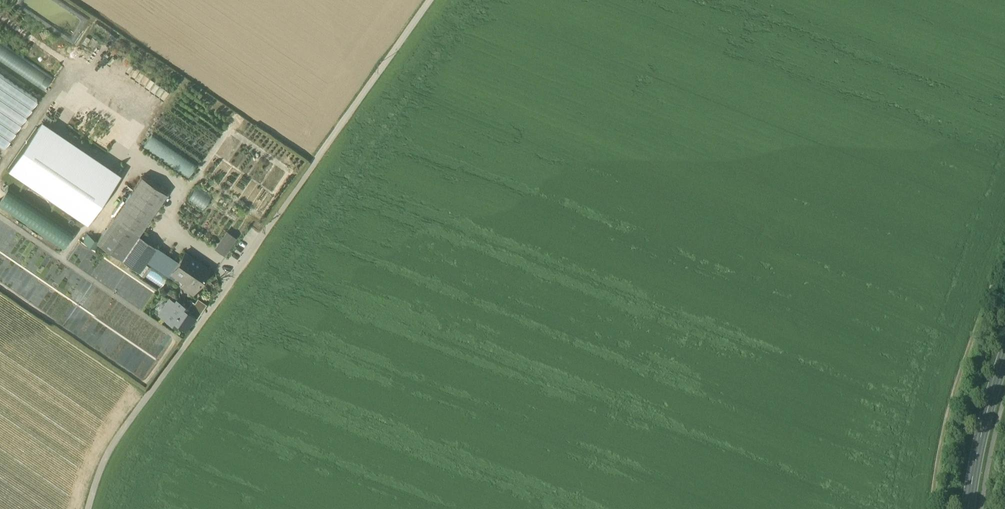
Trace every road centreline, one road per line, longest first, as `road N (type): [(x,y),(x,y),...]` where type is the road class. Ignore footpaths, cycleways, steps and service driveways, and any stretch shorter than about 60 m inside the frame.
road 1 (unclassified): [(429,0),(113,443),(89,508)]
road 2 (track): [(933,508),(957,383),(1004,251)]
road 3 (tertiary): [(968,508),(1004,356)]

